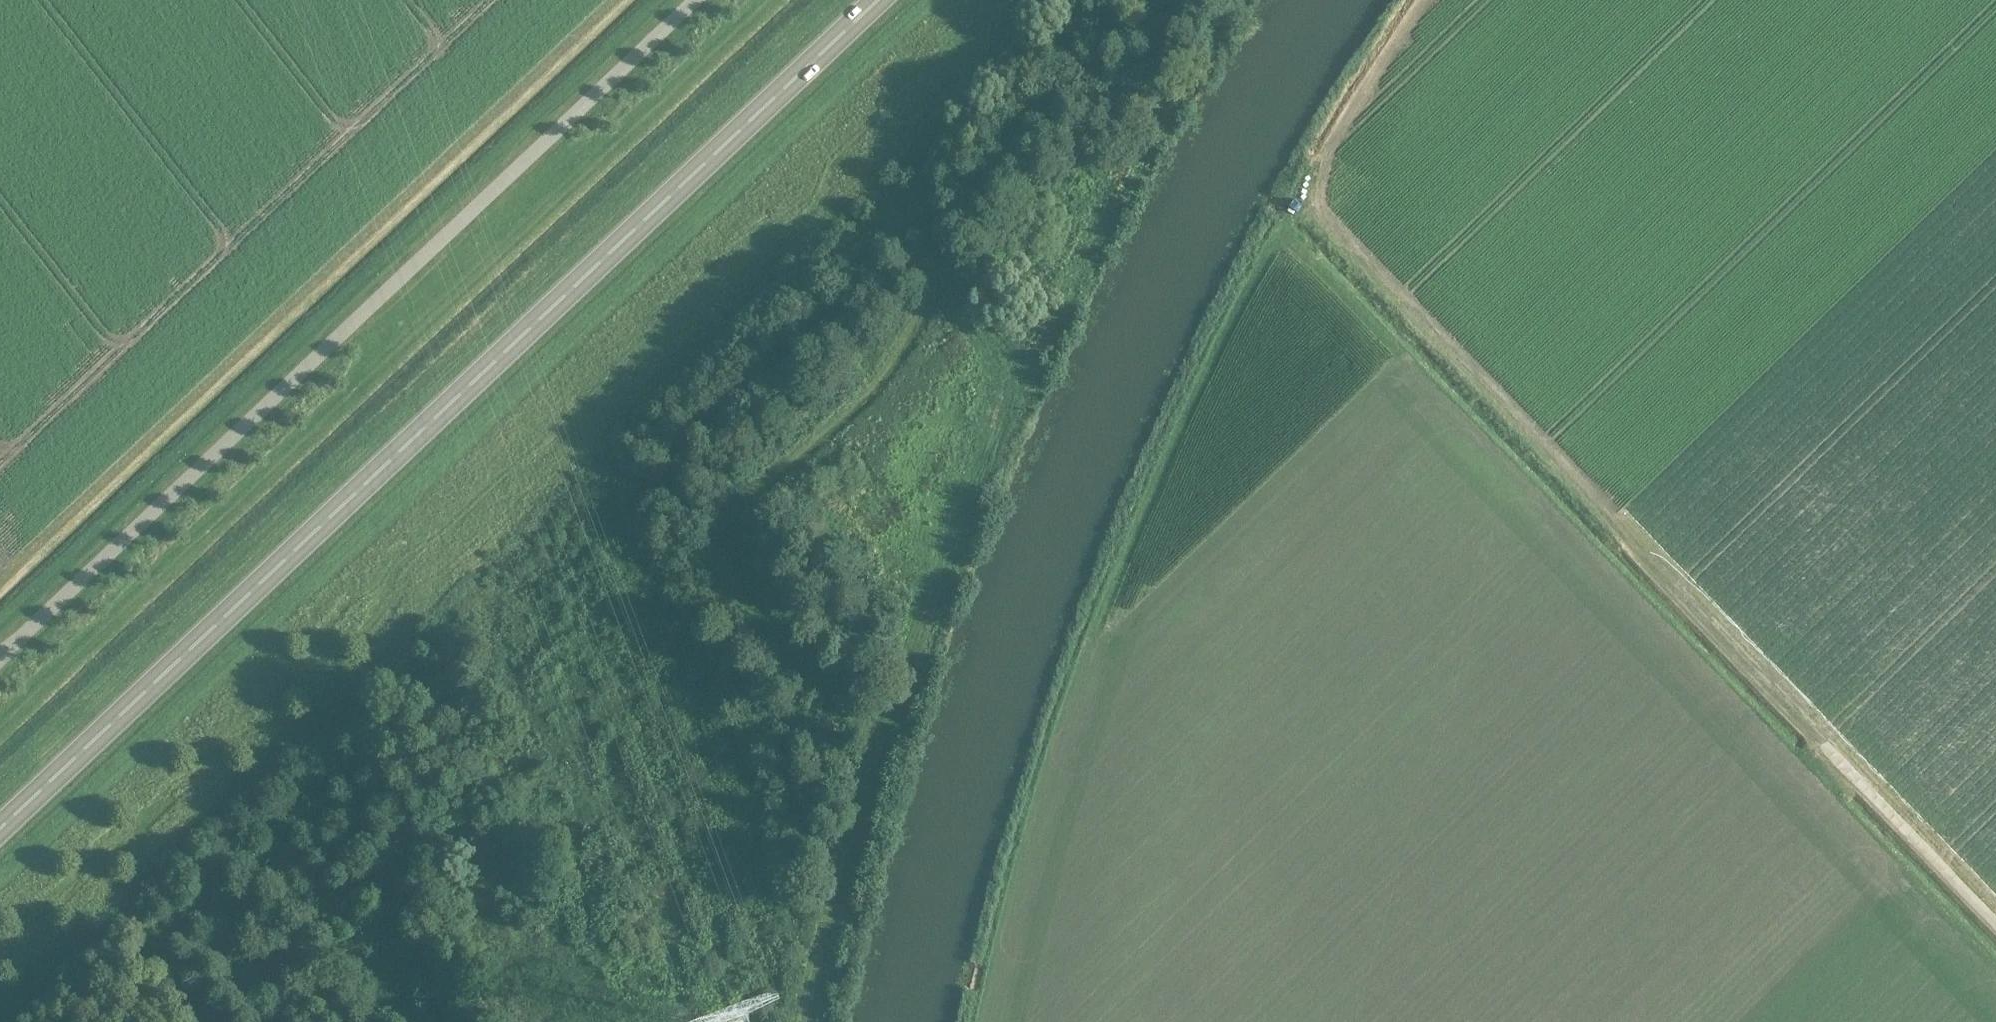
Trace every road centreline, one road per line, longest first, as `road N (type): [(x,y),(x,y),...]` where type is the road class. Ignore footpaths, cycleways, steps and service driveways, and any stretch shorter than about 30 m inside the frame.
road 1 (trunk): [(0,823),(878,0)]
road 2 (unclassified): [(0,655),(693,0)]
road 3 (track): [(910,235),(927,273),(925,302),(885,372),(734,510),(715,546),(717,564),(862,725),(865,743),(800,1021)]
road 4 (track): [(1995,927),(1830,754)]

